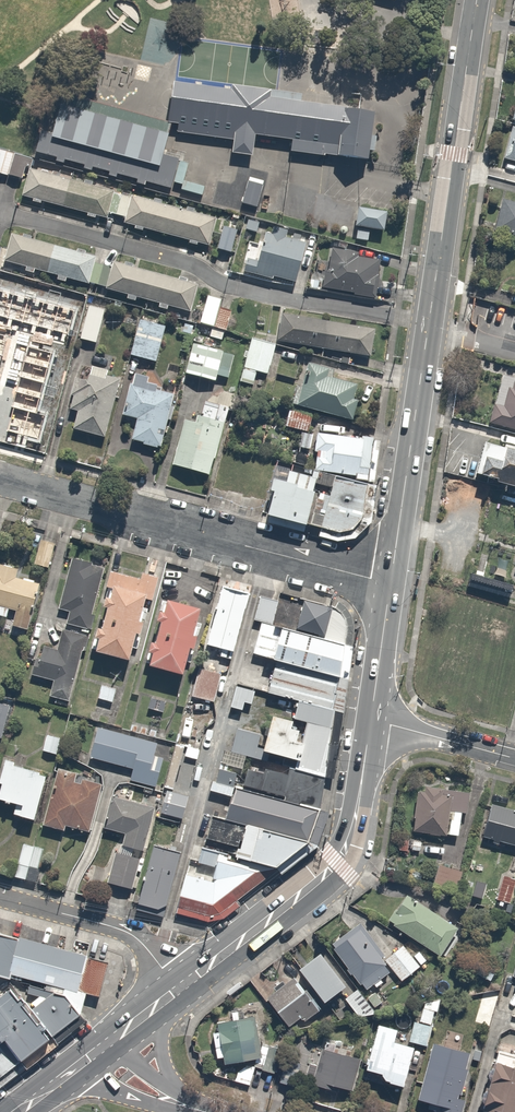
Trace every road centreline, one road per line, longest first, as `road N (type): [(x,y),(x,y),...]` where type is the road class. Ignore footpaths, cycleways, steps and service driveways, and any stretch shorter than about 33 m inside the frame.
road 1 (secondary): [(390,583),(477,0)]
road 2 (residential): [(390,583),(0,478)]
road 3 (secondary): [(177,991),(338,863),(353,827),(370,722)]
road 4 (residential): [(177,991),(127,931),(0,896)]
road 5 (residential): [(370,722),(514,759)]
road 6 (secondary): [(370,722),(390,583)]

